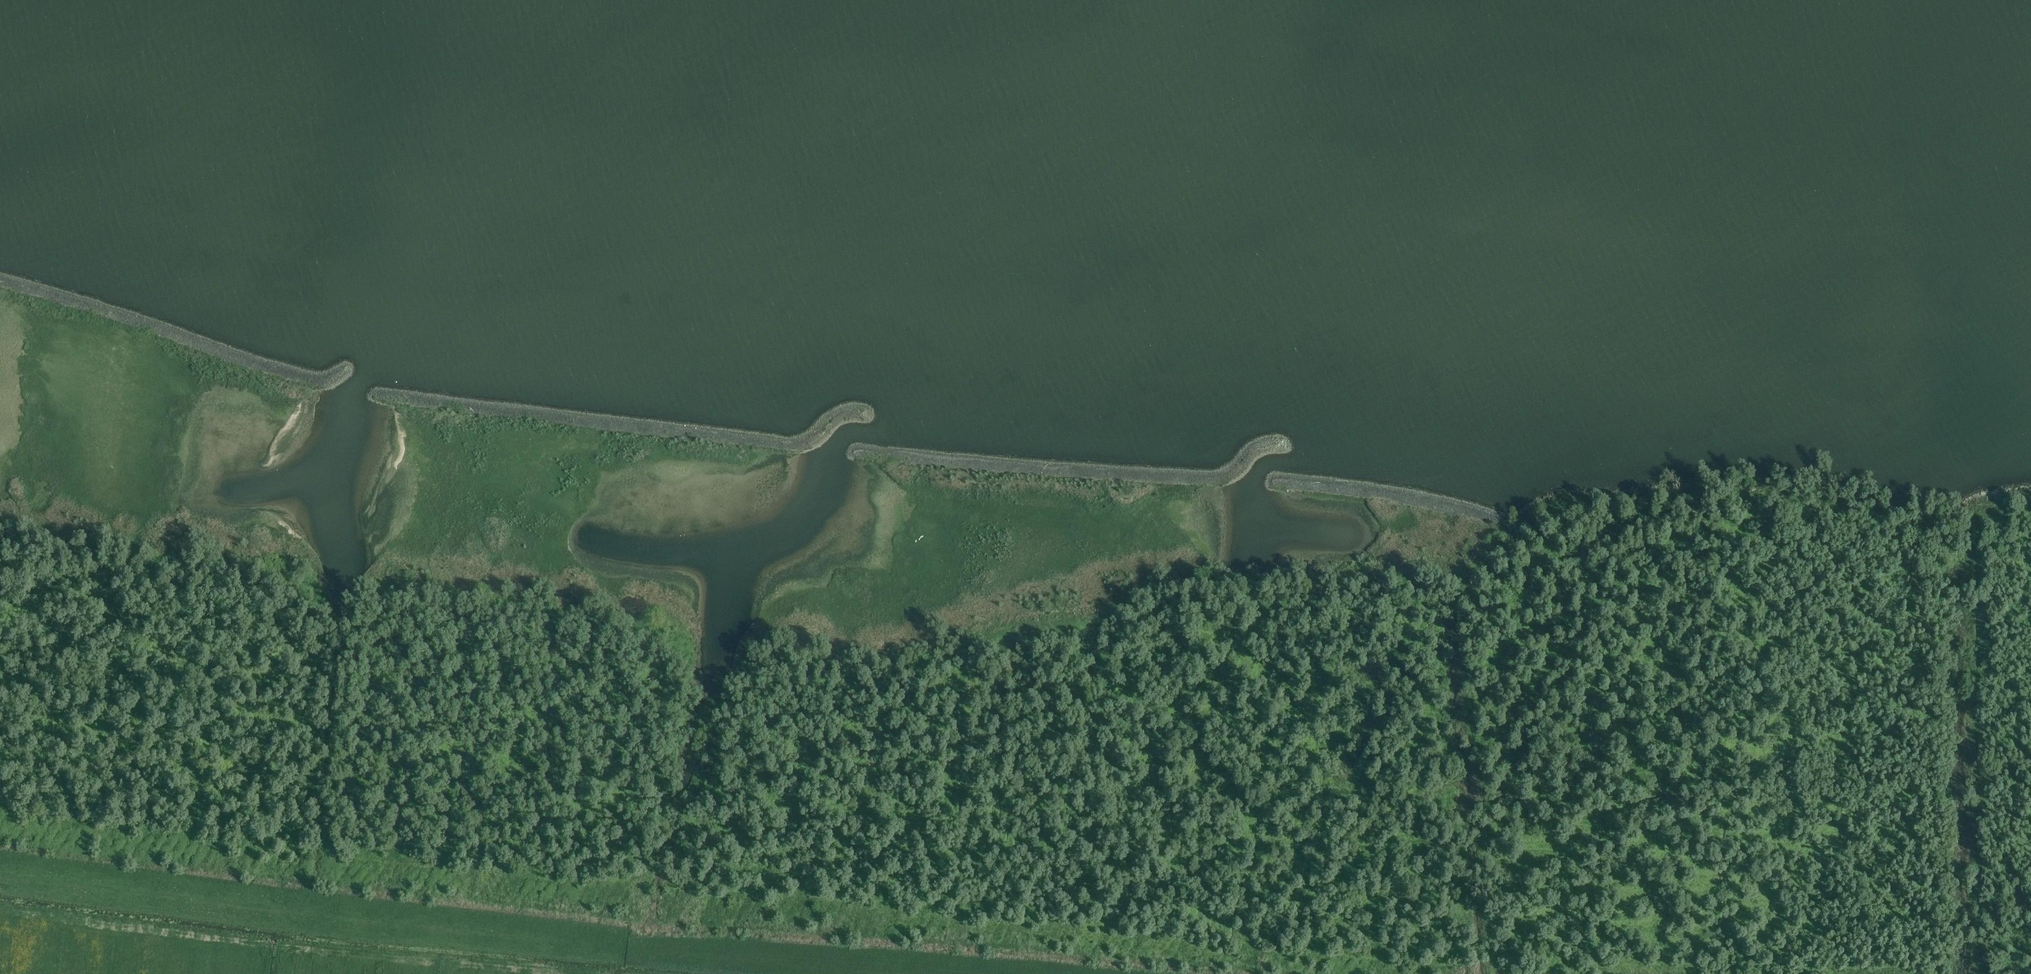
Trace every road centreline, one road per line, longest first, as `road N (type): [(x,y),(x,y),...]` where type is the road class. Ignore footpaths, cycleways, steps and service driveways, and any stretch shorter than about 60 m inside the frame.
road 1 (track): [(1986,973),(1978,639),(1983,520)]

